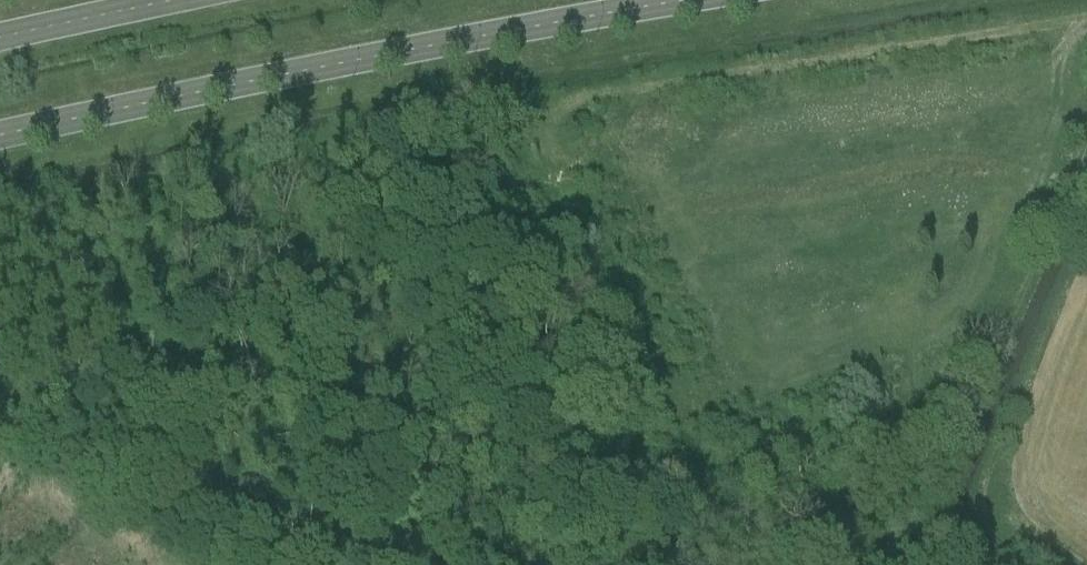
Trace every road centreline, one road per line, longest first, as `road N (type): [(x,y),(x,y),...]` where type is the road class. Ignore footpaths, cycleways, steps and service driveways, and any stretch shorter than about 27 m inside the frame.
road 1 (primary): [(0,135),(698,0)]
road 2 (track): [(556,141),(556,111),(607,84),(1086,12)]
road 3 (primary): [(179,0),(0,38)]

